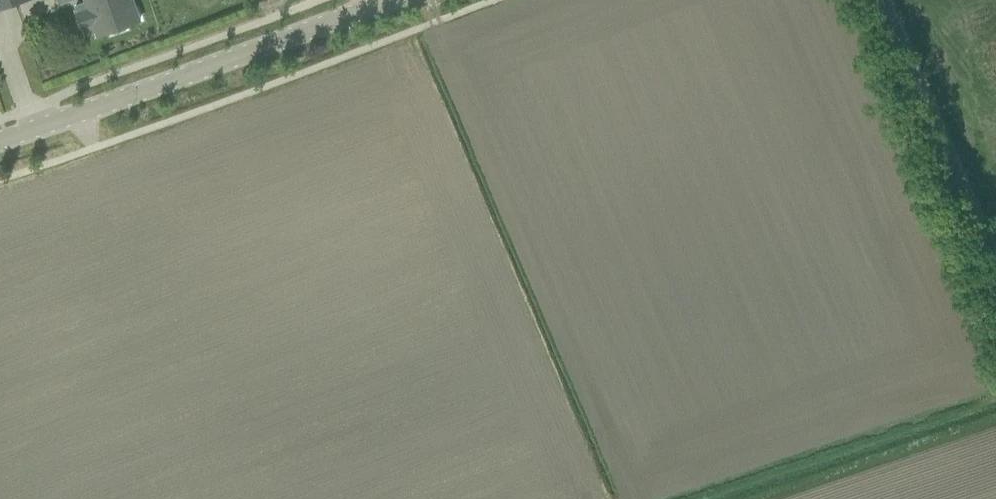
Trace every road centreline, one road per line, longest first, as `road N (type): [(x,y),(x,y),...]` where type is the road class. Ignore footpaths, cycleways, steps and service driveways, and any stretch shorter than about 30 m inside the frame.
road 1 (tertiary): [(0,146),(187,88),(416,0)]
road 2 (unclassified): [(995,284),(878,0)]

